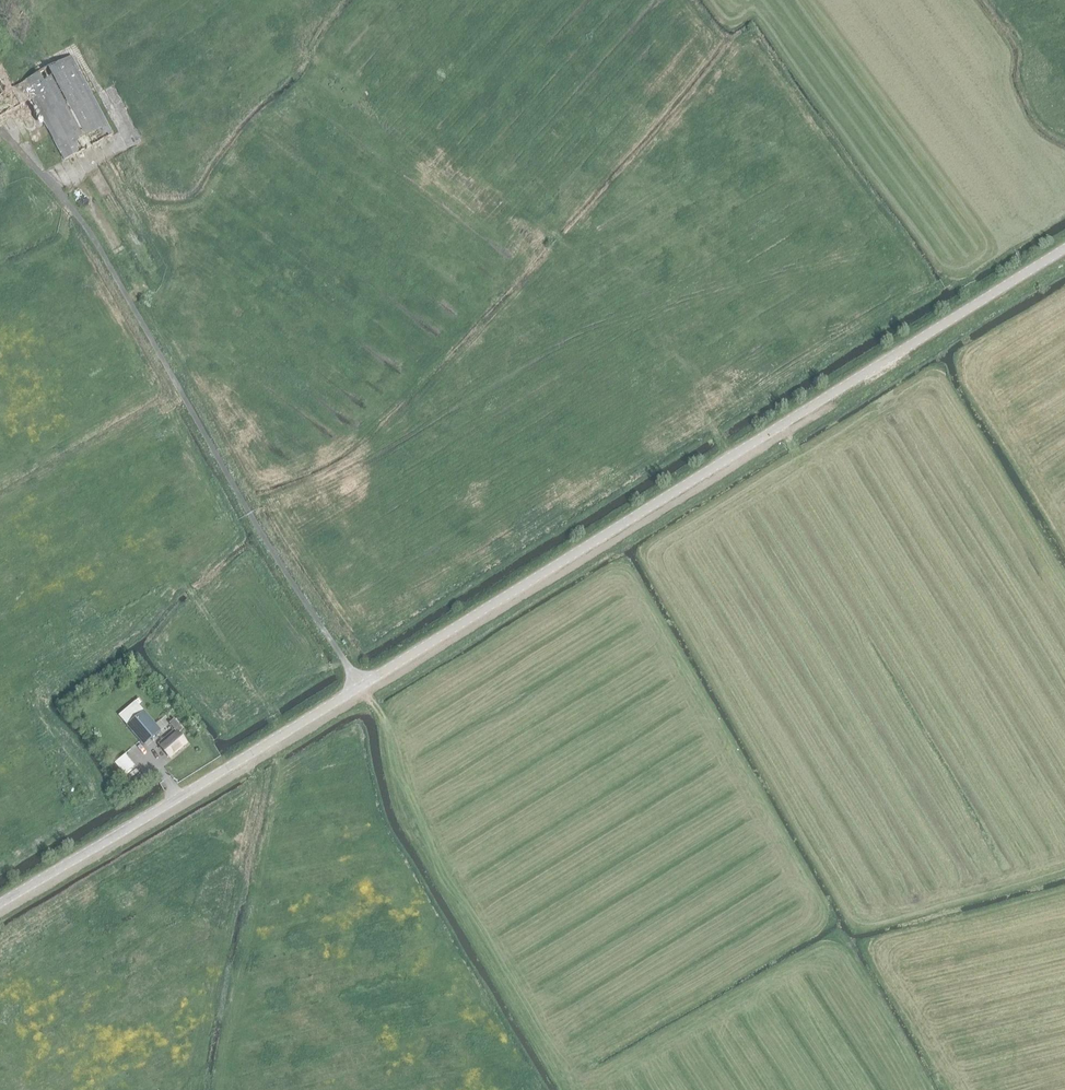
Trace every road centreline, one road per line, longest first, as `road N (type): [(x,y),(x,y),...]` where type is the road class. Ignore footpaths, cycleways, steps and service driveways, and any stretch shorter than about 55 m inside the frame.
road 1 (tertiary): [(0,903),(1064,247)]

